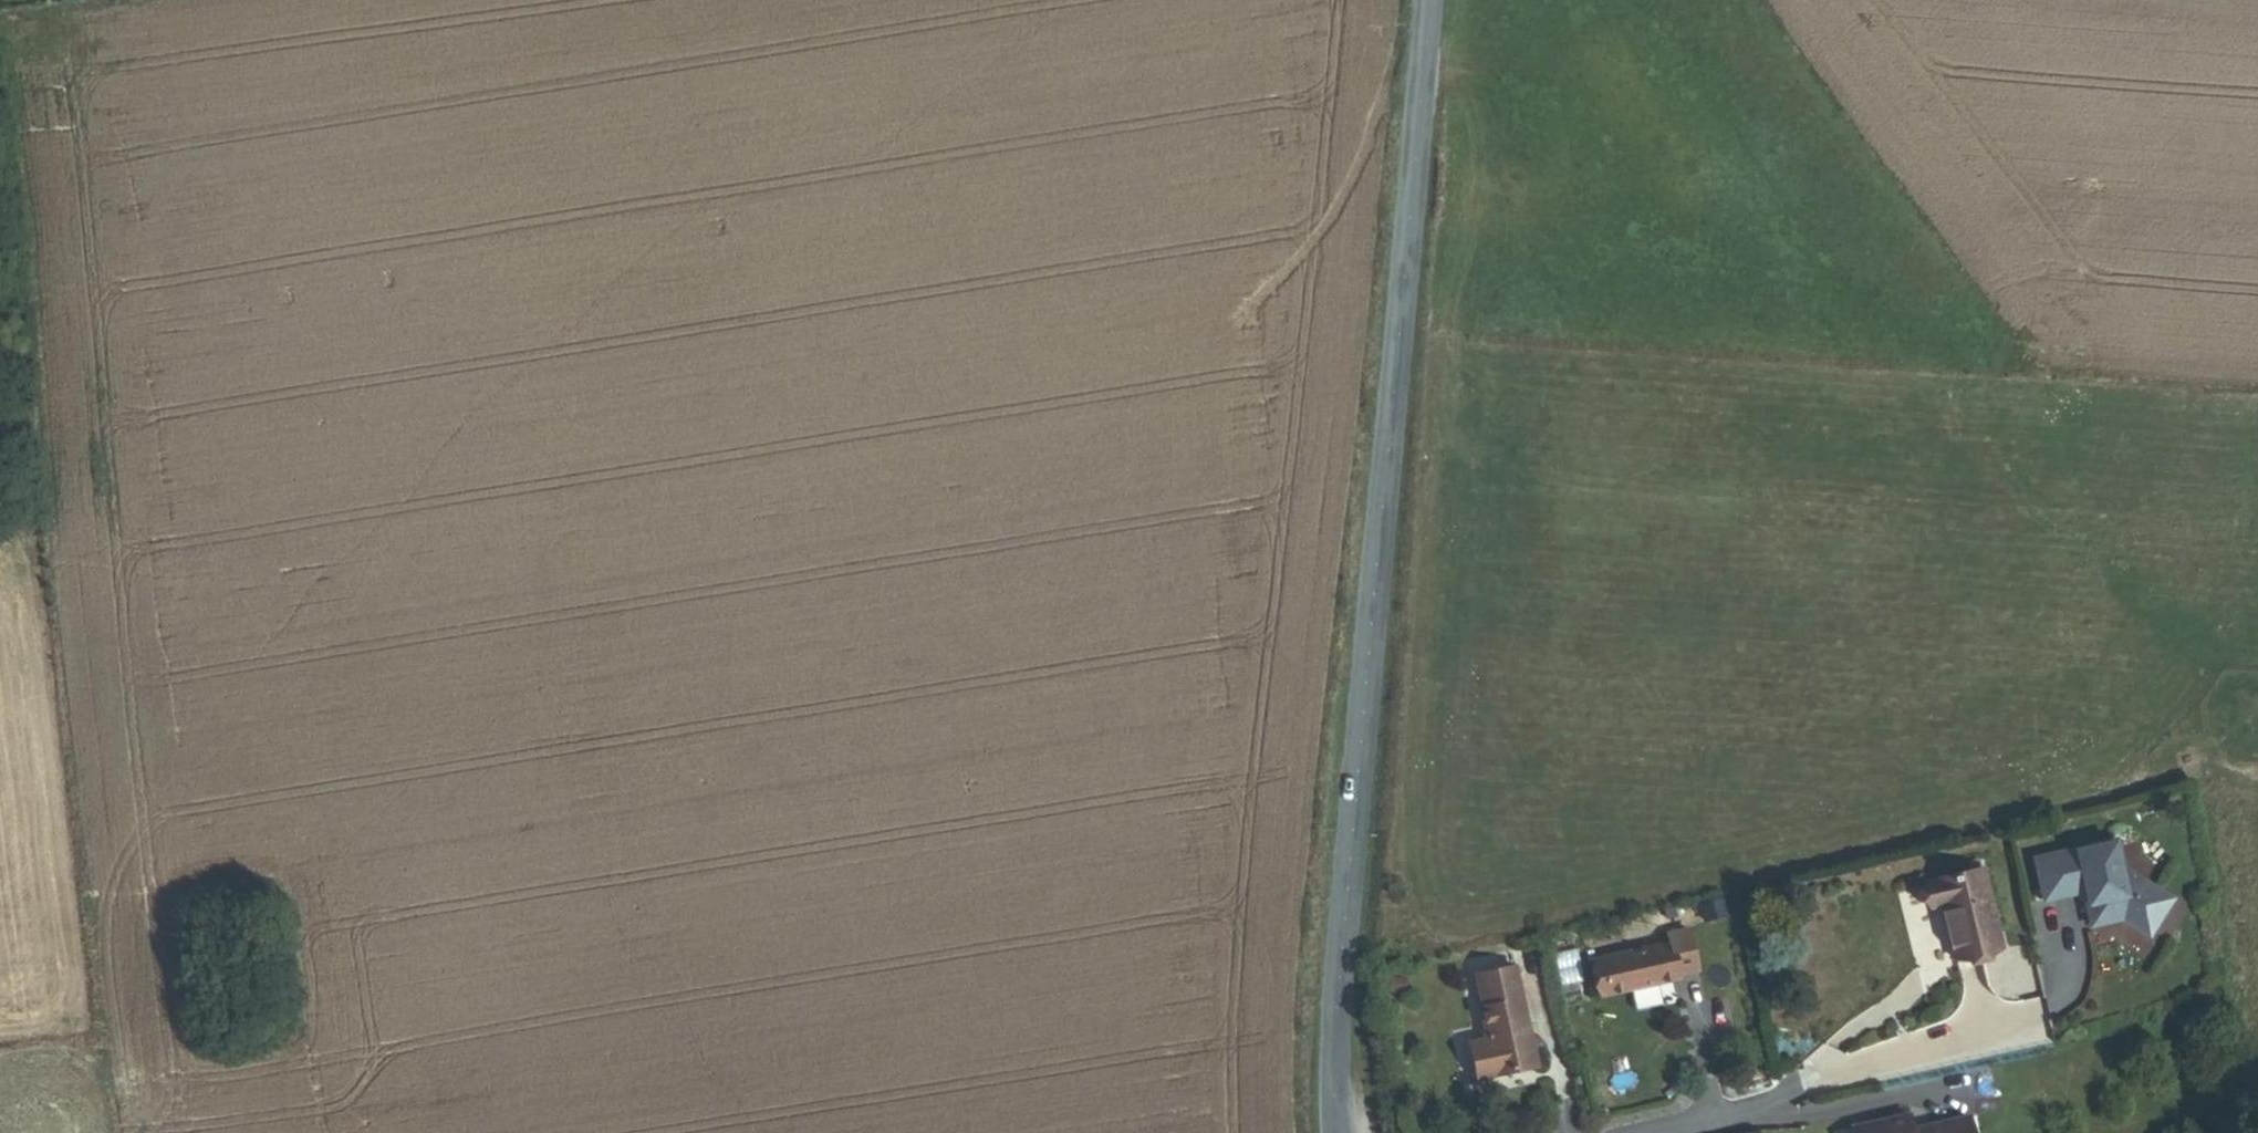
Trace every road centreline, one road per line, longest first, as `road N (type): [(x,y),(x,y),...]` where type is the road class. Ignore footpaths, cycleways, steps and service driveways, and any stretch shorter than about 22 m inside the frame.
road 1 (tertiary): [(1428,0),(1339,980),(1335,1132)]

